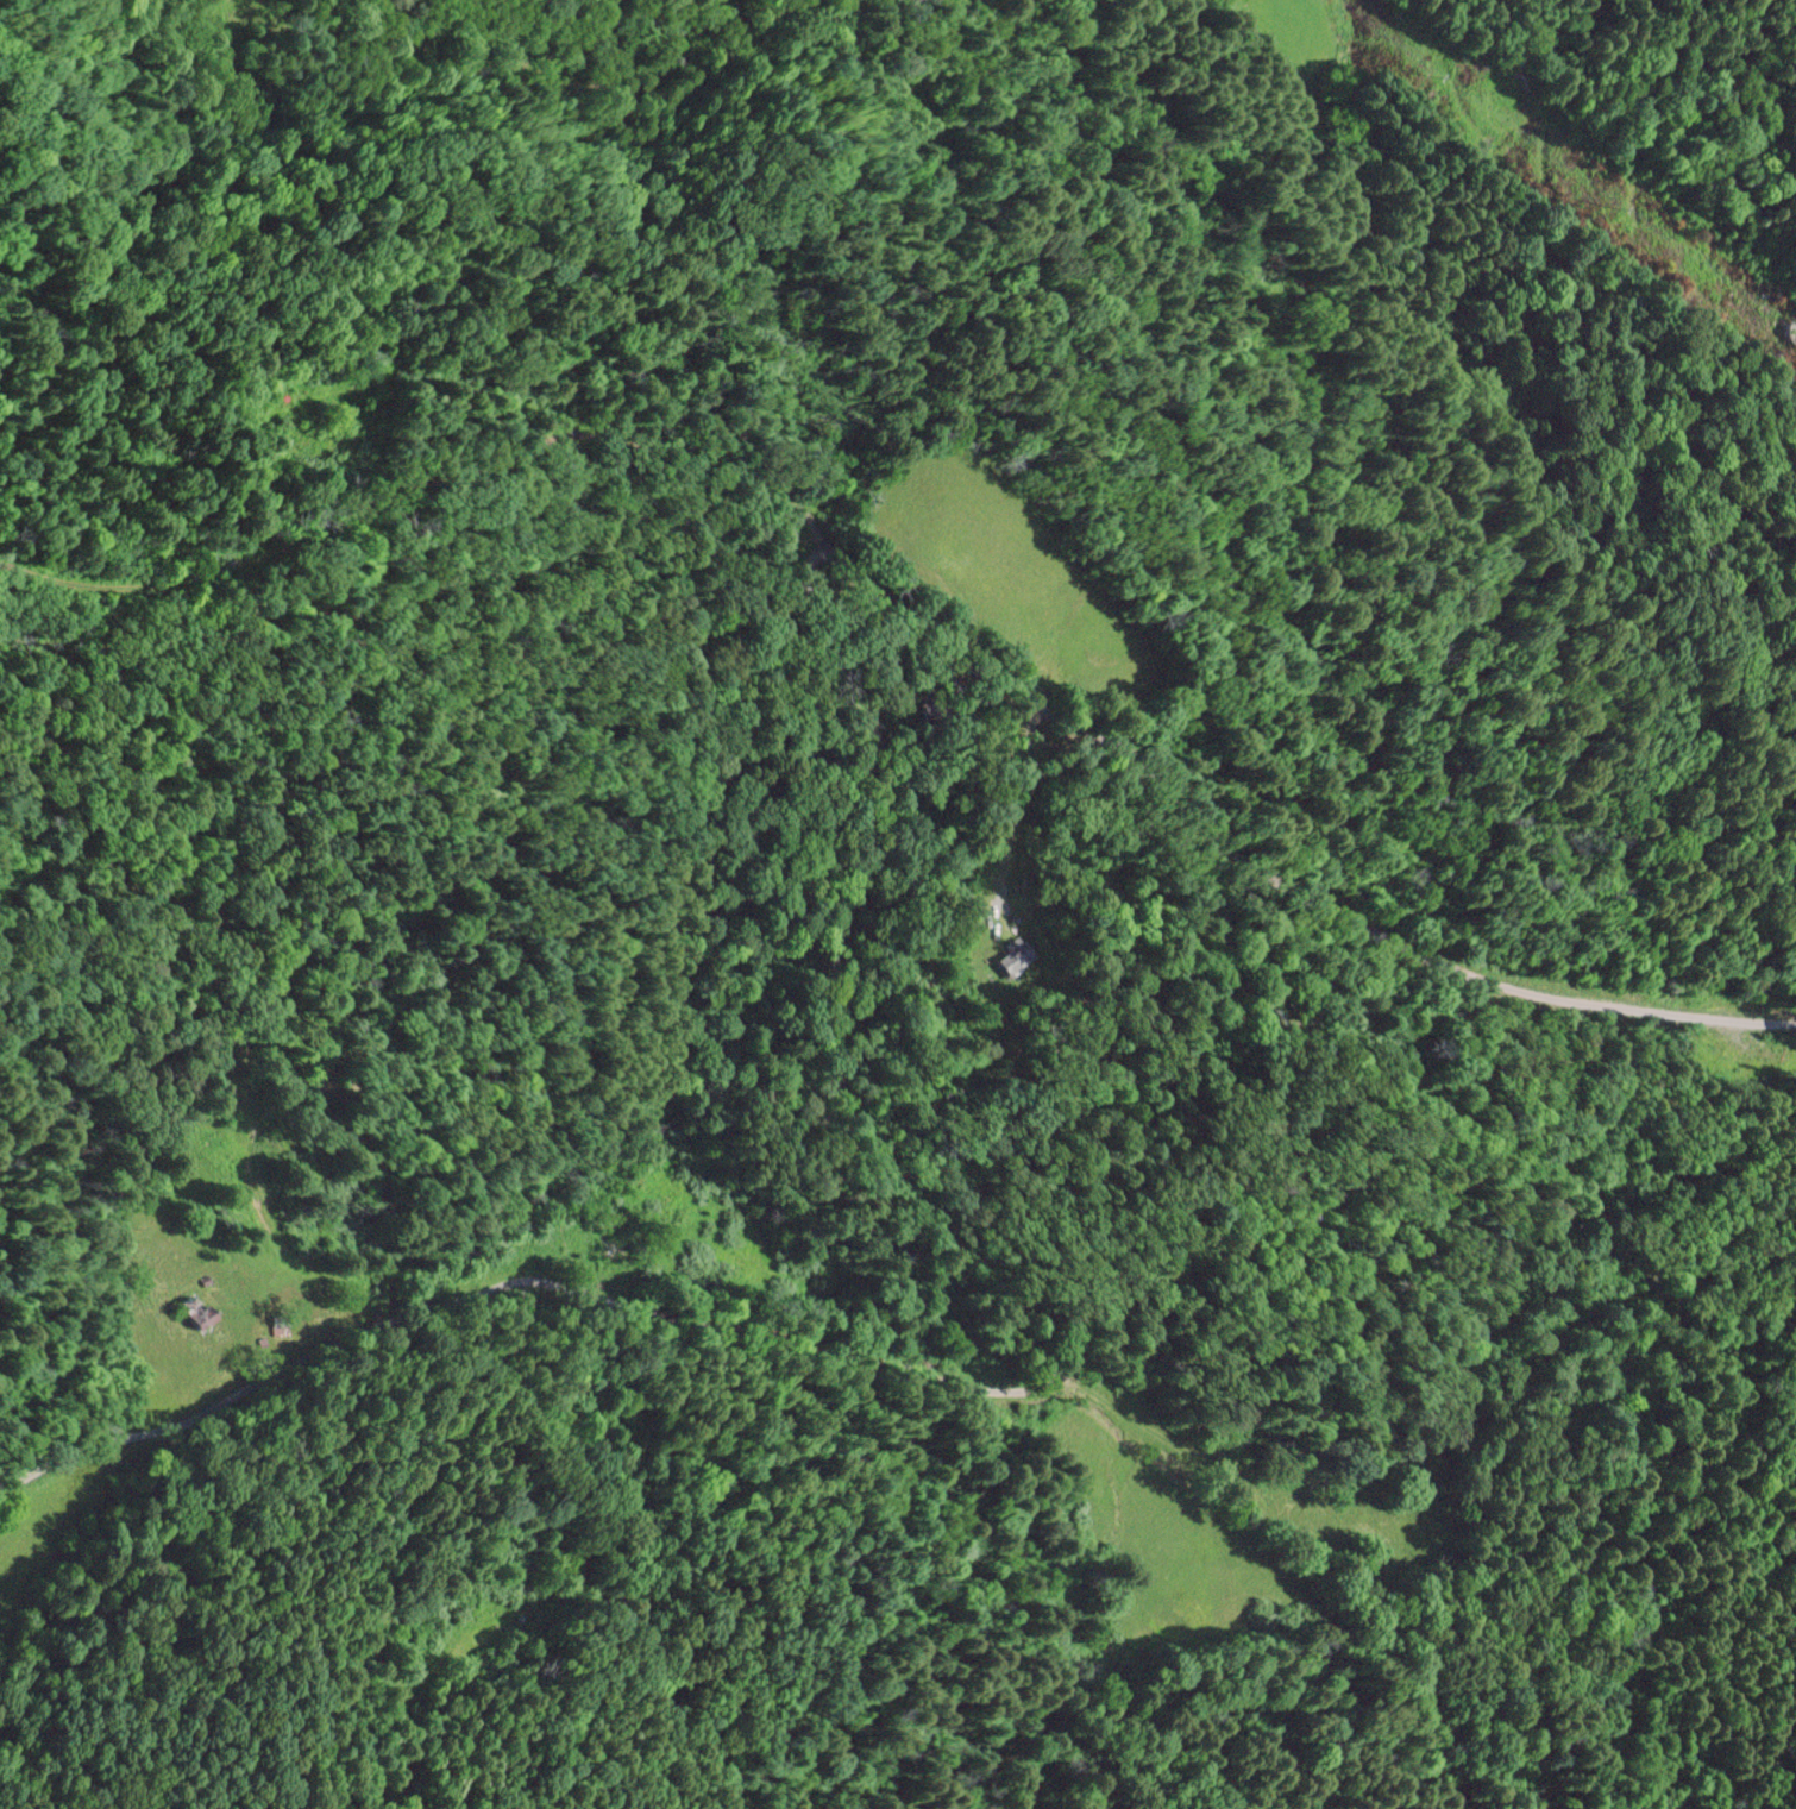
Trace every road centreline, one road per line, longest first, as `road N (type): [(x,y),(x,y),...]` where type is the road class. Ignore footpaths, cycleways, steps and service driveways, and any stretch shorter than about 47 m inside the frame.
road 1 (residential): [(0,1491),(74,1450),(244,1405),(437,1302),(540,1275),(685,1315),(800,1332),(968,1383),(1018,1387),(1057,1371),(1063,1348),(1051,1319),(940,1216),(866,1120),(848,1082),(841,980),(881,836),(888,779),(872,722),(809,590),(808,565),(817,557),(840,558),(908,614),(1005,671),(1256,862),(1425,953),(1534,992),(1771,1019)]
road 2 (residential): [(829,554),(809,509),(673,448),(615,439),(404,480),(259,560),(138,585),(71,579)]

